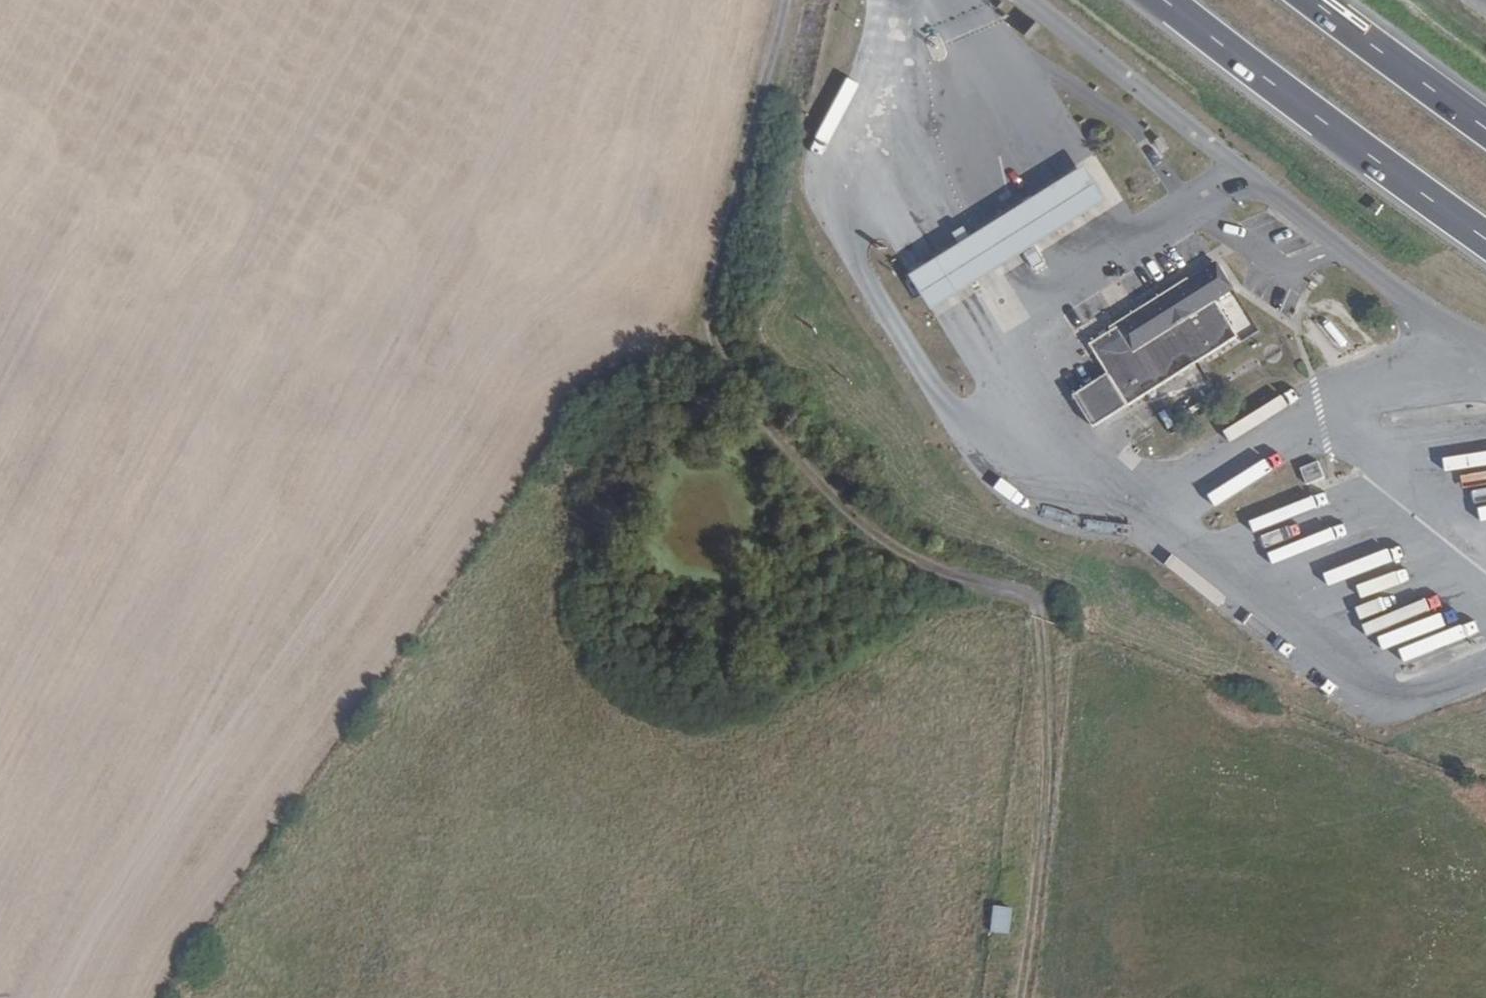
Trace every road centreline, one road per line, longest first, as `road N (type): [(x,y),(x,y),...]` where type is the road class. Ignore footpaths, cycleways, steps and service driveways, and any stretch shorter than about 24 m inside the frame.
road 1 (track): [(780,0),(712,286),(711,335),(760,414),(856,518),(914,556),(1030,594),(1047,786),(1021,997)]
road 2 (motorway): [(1160,0),(1485,246)]
road 3 (motorway): [(1485,131),(1302,0)]

